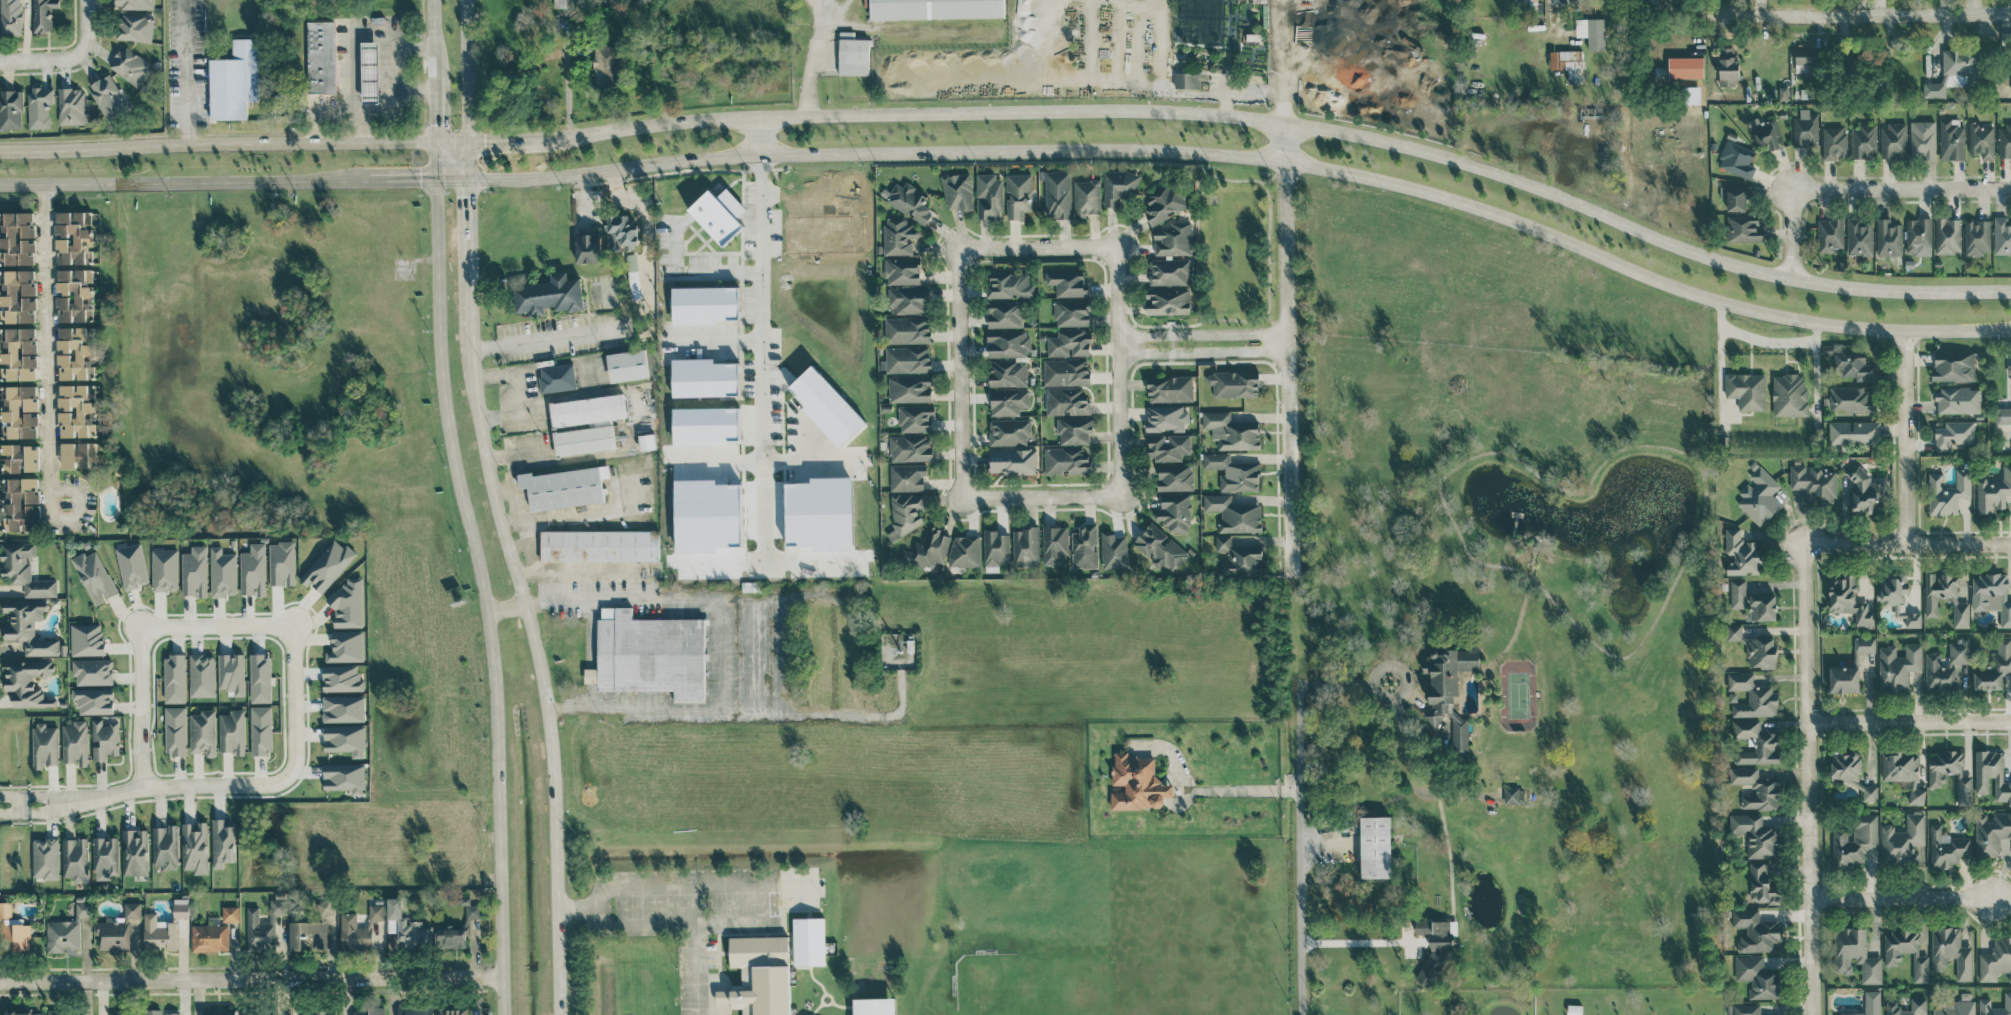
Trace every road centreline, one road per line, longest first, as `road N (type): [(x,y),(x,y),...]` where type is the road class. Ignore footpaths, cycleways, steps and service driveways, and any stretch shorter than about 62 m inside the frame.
road 1 (tertiary): [(2010,293),(1893,292),(1793,280),(1683,250),(1492,172),(1386,142),(1179,114),(761,117),(538,141),(0,151)]
road 2 (tertiary): [(467,179),(824,155),(1134,151),(1283,162),(1423,192),(1765,315),(1904,331),(2010,330)]
road 3 (secondary): [(434,142),(438,355),(484,613),(493,714),(500,1014)]
road 4 (secondary): [(559,1014),(546,708),(488,486),(468,258)]
road 5 (residential): [(0,982),(498,976)]
road 6 (residential): [(1815,1014),(1806,545)]
road 7 (residential): [(1290,575),(1282,123)]
road 8 (residential): [(1121,497),(1118,245),(958,247)]
road 9 (residential): [(958,247),(961,499),(1121,497)]
road 10 (residential): [(63,803),(159,785),(279,781),(296,756),(294,625)]
road 11 (tertiary): [(0,185),(366,180)]
road 12 (residential): [(1301,1014),(1301,682)]
road 13 (residential): [(43,184),(48,497),(66,501)]
road 14 (residential): [(1793,280),(1793,190),(2010,188)]
road 15 (residential): [(1725,16),(2010,14)]
road 16 (residential): [(1908,544),(1904,331)]
road 17 (residential): [(1806,545),(2010,544)]
road 18 (residential): [(1809,723),(2010,722)]
road 19 (residential): [(1813,901),(1996,898)]
road 20 (secondary): [(467,179),(464,0)]
road 21 (residential): [(1119,355),(1287,352)]
road 22 (residential): [(1287,333),(1119,335)]
road 23 (residential): [(143,787),(139,627)]
road 24 (residential): [(139,627),(294,625)]

